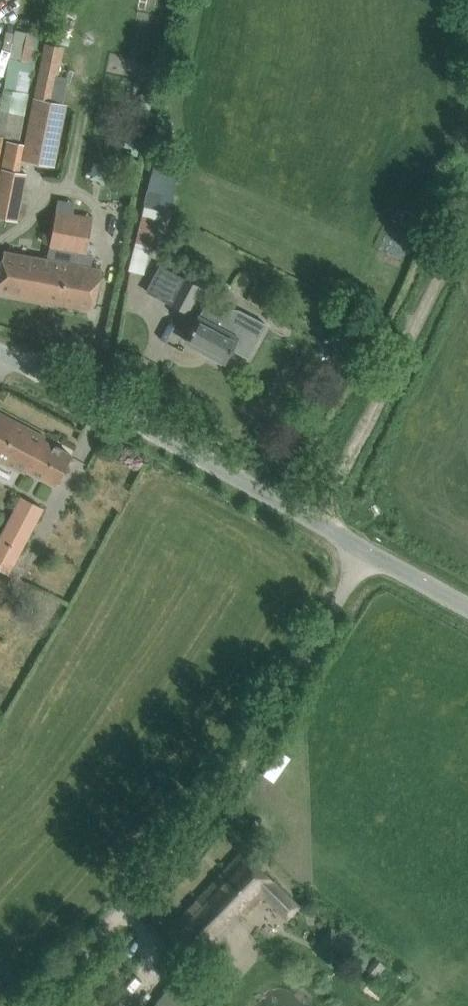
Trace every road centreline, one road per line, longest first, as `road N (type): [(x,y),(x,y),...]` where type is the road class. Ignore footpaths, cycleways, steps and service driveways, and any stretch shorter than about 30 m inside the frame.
road 1 (residential): [(109,927),(239,764),(366,550)]
road 2 (residential): [(366,550),(89,394),(0,354)]
road 3 (track): [(320,523),(467,218)]

